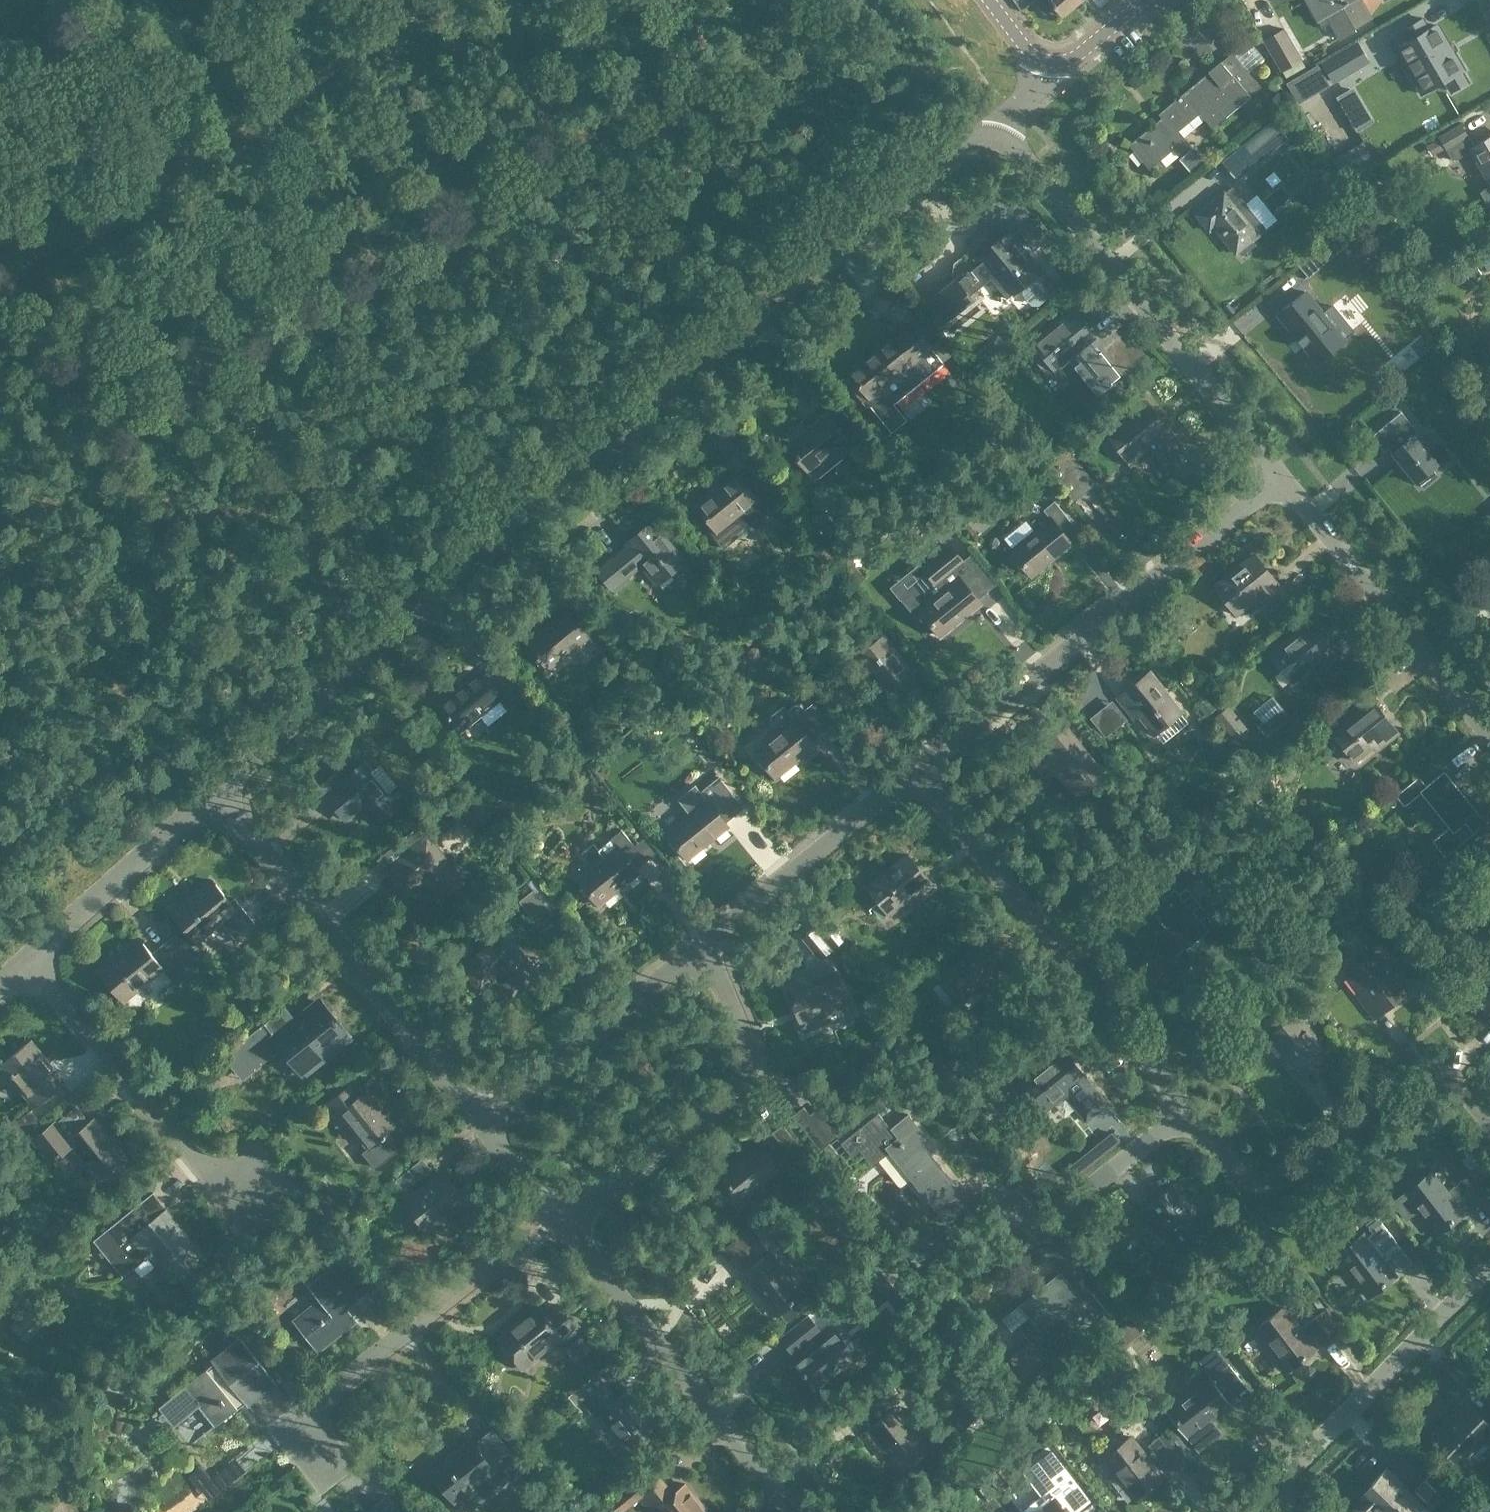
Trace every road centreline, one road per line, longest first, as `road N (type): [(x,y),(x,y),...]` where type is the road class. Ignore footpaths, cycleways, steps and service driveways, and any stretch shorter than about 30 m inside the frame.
road 1 (residential): [(214,794),(668,392),(980,136)]
road 2 (residential): [(253,1221),(31,958),(214,794)]
road 3 (residential): [(916,773),(1281,479)]
road 4 (residential): [(1281,479),(1021,152),(980,136)]
road 5 (residential): [(1190,1112),(916,773)]
road 6 (residential): [(482,1125),(214,794)]
road 7 (residential): [(1489,1121),(1457,1083),(1426,1072),(1285,1179),(1260,1183),(1240,1175),(1190,1112)]
road 8 (residential): [(327,1469),(305,1443),(318,1403),(555,1216)]
road 9 (residential): [(564,1227),(744,1075),(747,1042),(703,943)]
road 10 (residential): [(792,1511),(564,1227)]
road 11 (residential): [(1253,1511),(1489,1269)]
road 12 (residential): [(1489,727),(1281,479)]
road 13 (residential): [(482,1125),(703,943)]
road 14 (residential): [(703,943),(916,773)]
road 15 (residential): [(1032,1234),(1190,1112)]

